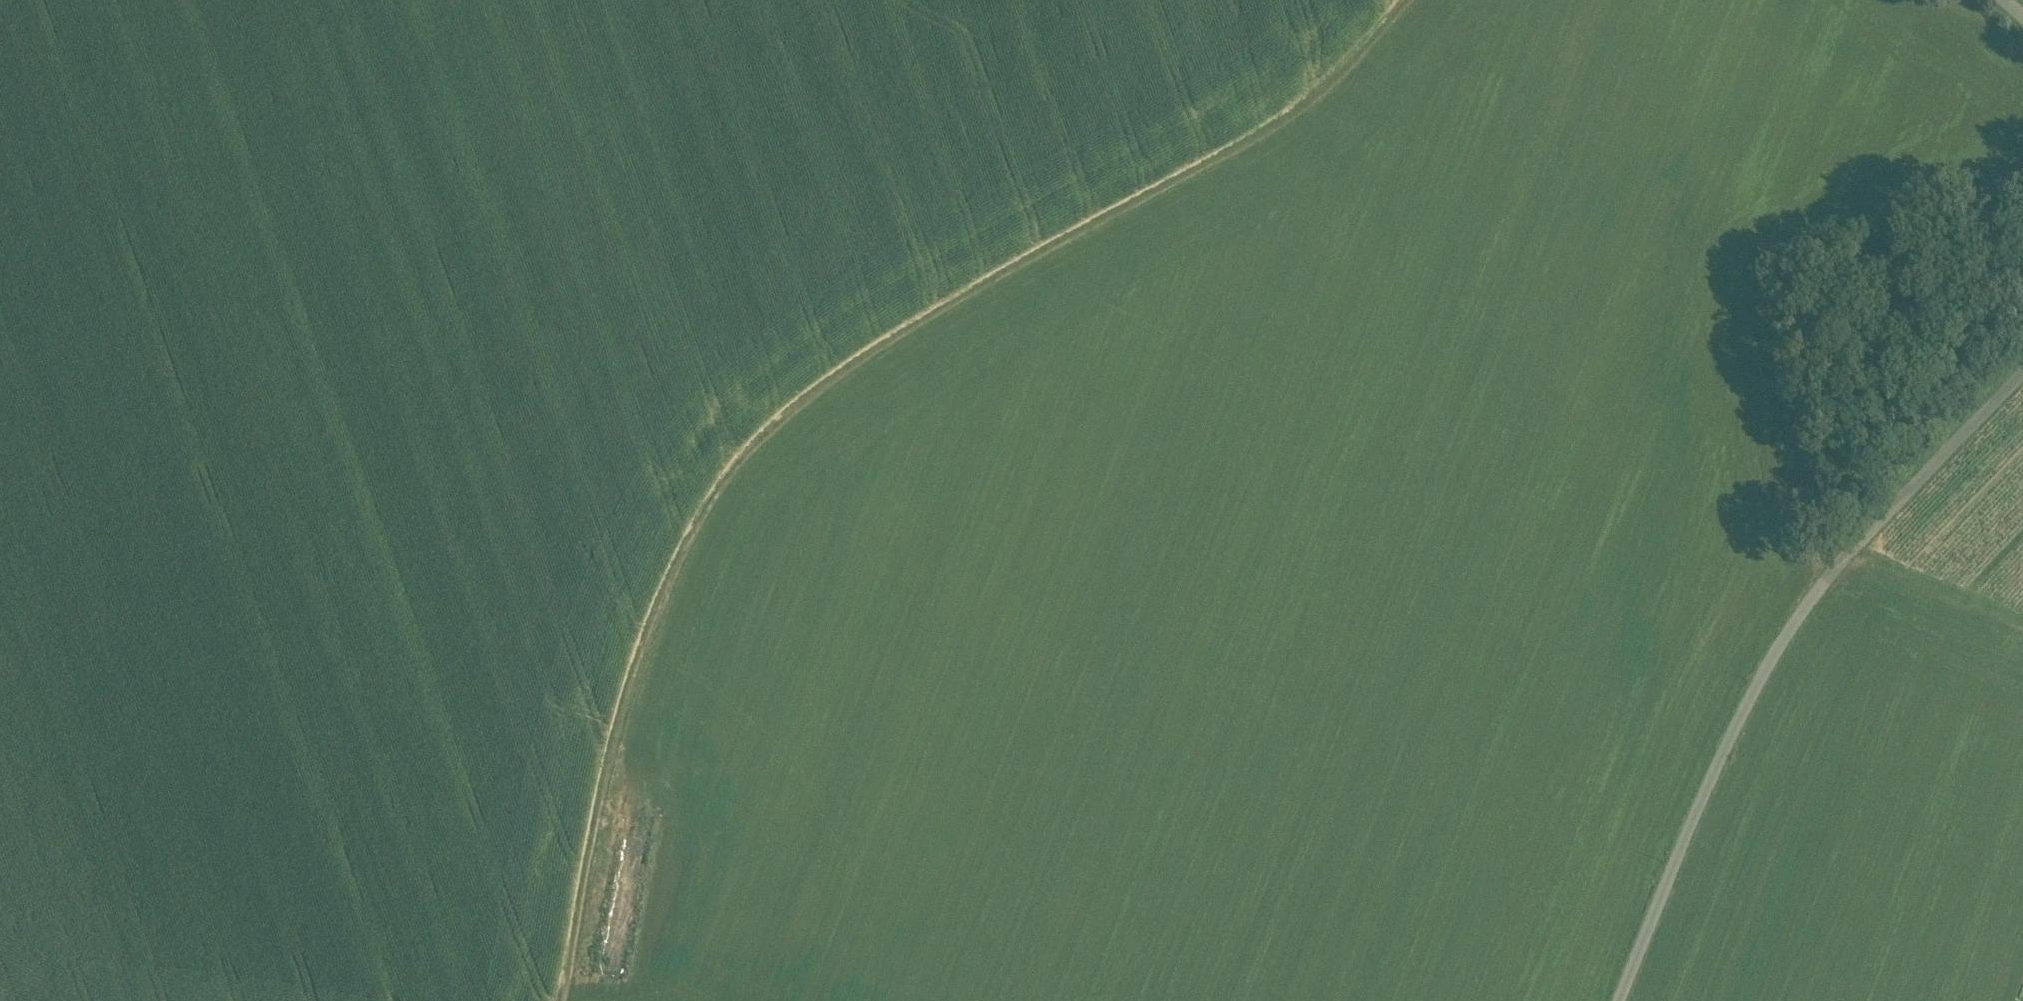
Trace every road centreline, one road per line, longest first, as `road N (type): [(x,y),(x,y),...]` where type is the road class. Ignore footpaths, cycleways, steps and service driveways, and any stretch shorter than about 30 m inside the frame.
road 1 (track): [(1405,0),(1347,71),(1258,142),(878,343),(748,446),(686,546),(638,647),(594,834),(566,1000)]
road 2 (unclassified): [(1619,1000),(1726,748),(1780,648),(1827,578),(2022,377)]

